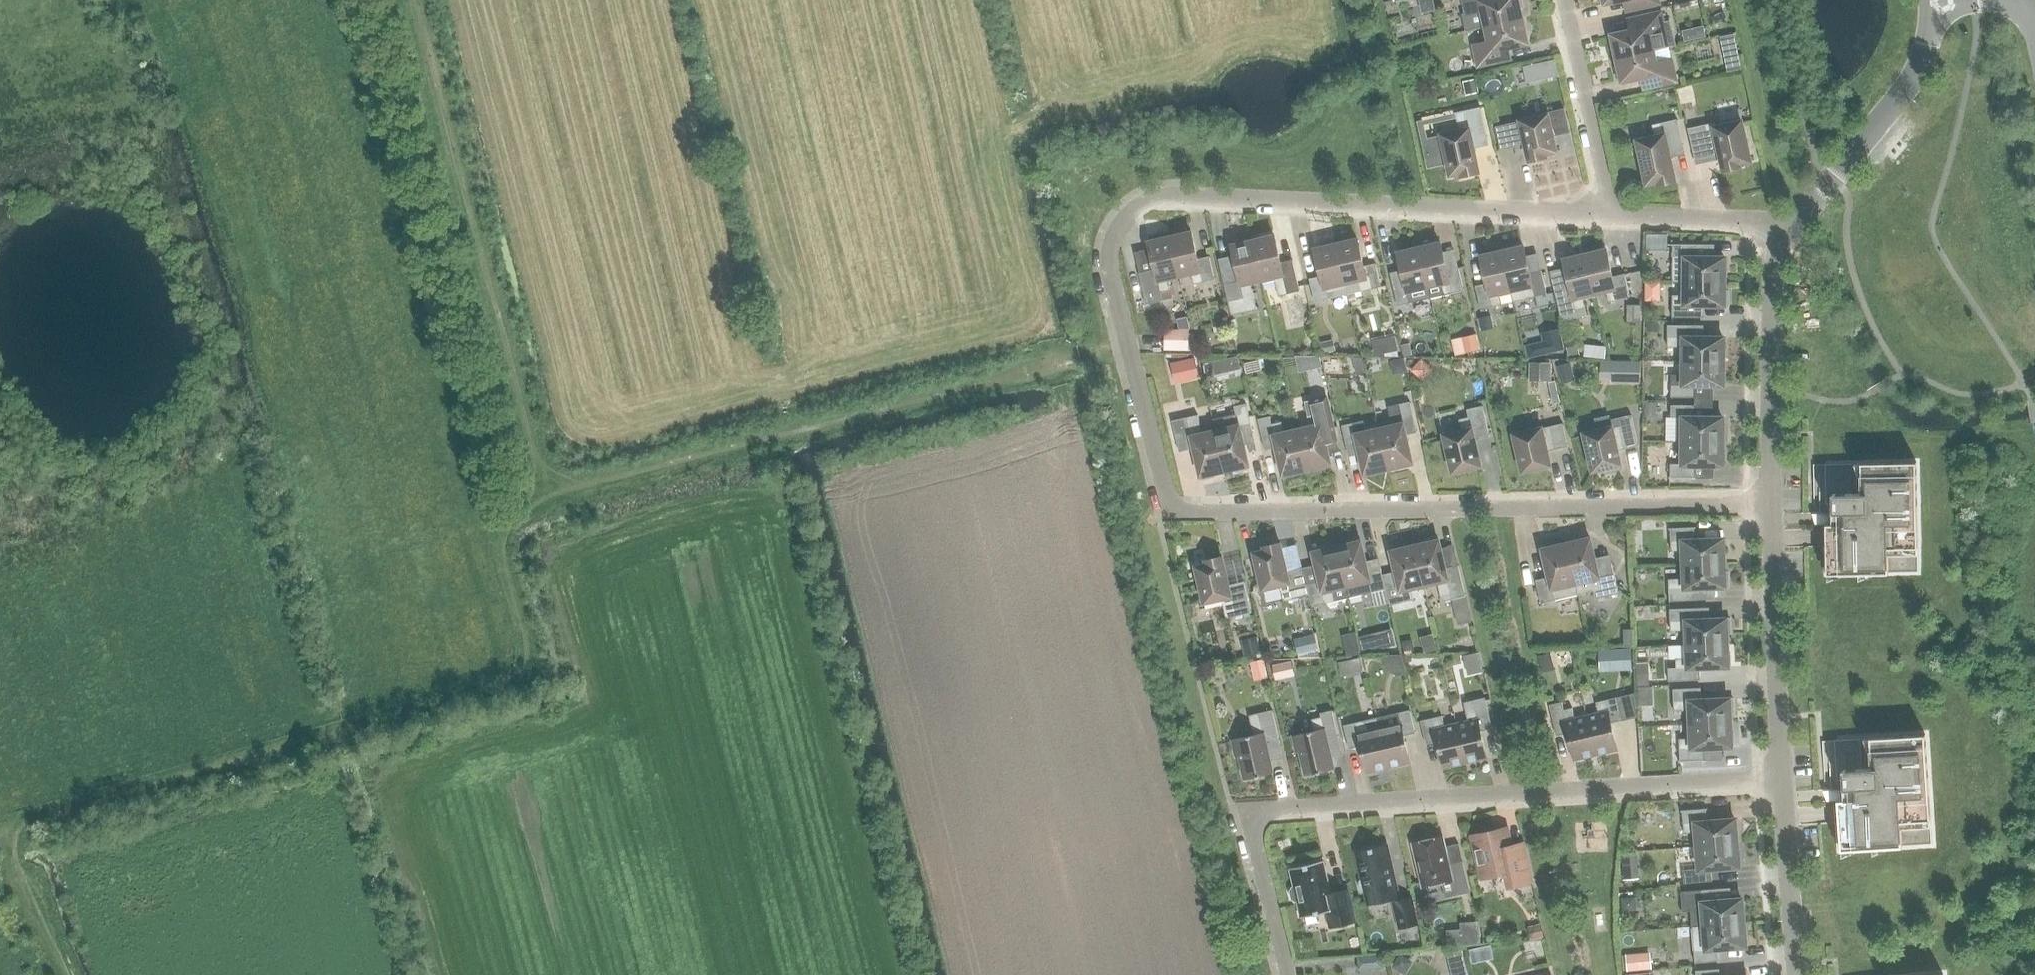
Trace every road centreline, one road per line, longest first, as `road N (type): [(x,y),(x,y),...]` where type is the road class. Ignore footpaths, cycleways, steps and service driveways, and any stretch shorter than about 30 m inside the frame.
road 1 (residential): [(1773,508),(1189,514),(1172,504),(1107,270),(1117,223),(1133,208),(1177,197),(1607,216)]
road 2 (residential): [(1784,781),(1273,811),(1261,816),(1254,842),(1286,974)]
road 3 (unclassified): [(1934,0),(1930,50),(1912,81),(1787,234)]
road 4 (residential): [(1773,508),(1775,290),(1787,234)]
road 5 (residential): [(1784,781),(1773,508)]
road 6 (residential): [(1607,216),(1561,0)]
road 7 (residential): [(1797,974),(1784,781)]
road 8 (residential): [(1607,216),(1746,221),(1787,234)]

